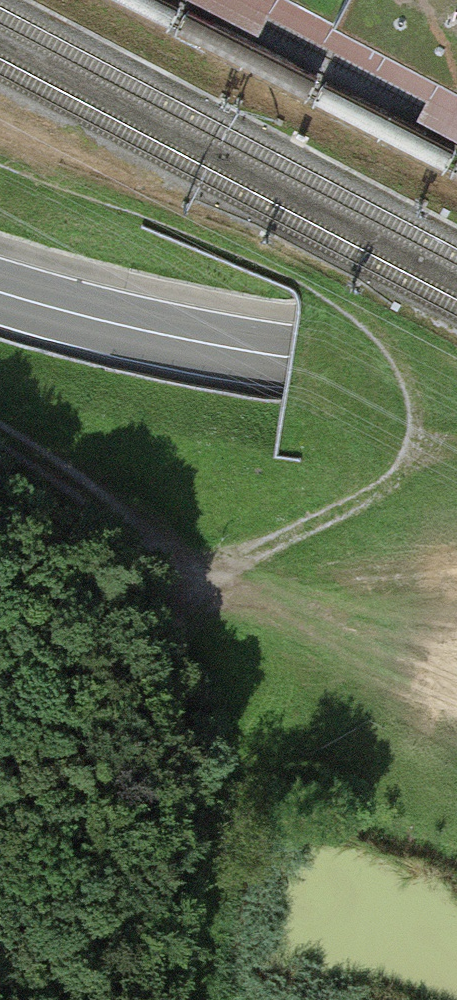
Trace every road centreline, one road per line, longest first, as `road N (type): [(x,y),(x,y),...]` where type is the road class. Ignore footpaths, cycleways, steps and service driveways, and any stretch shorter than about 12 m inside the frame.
road 1 (track): [(456,755),(195,583),(119,514),(0,433)]
road 2 (primary): [(0,291),(95,321),(294,361),(456,379)]
road 3 (track): [(136,999),(195,583)]

